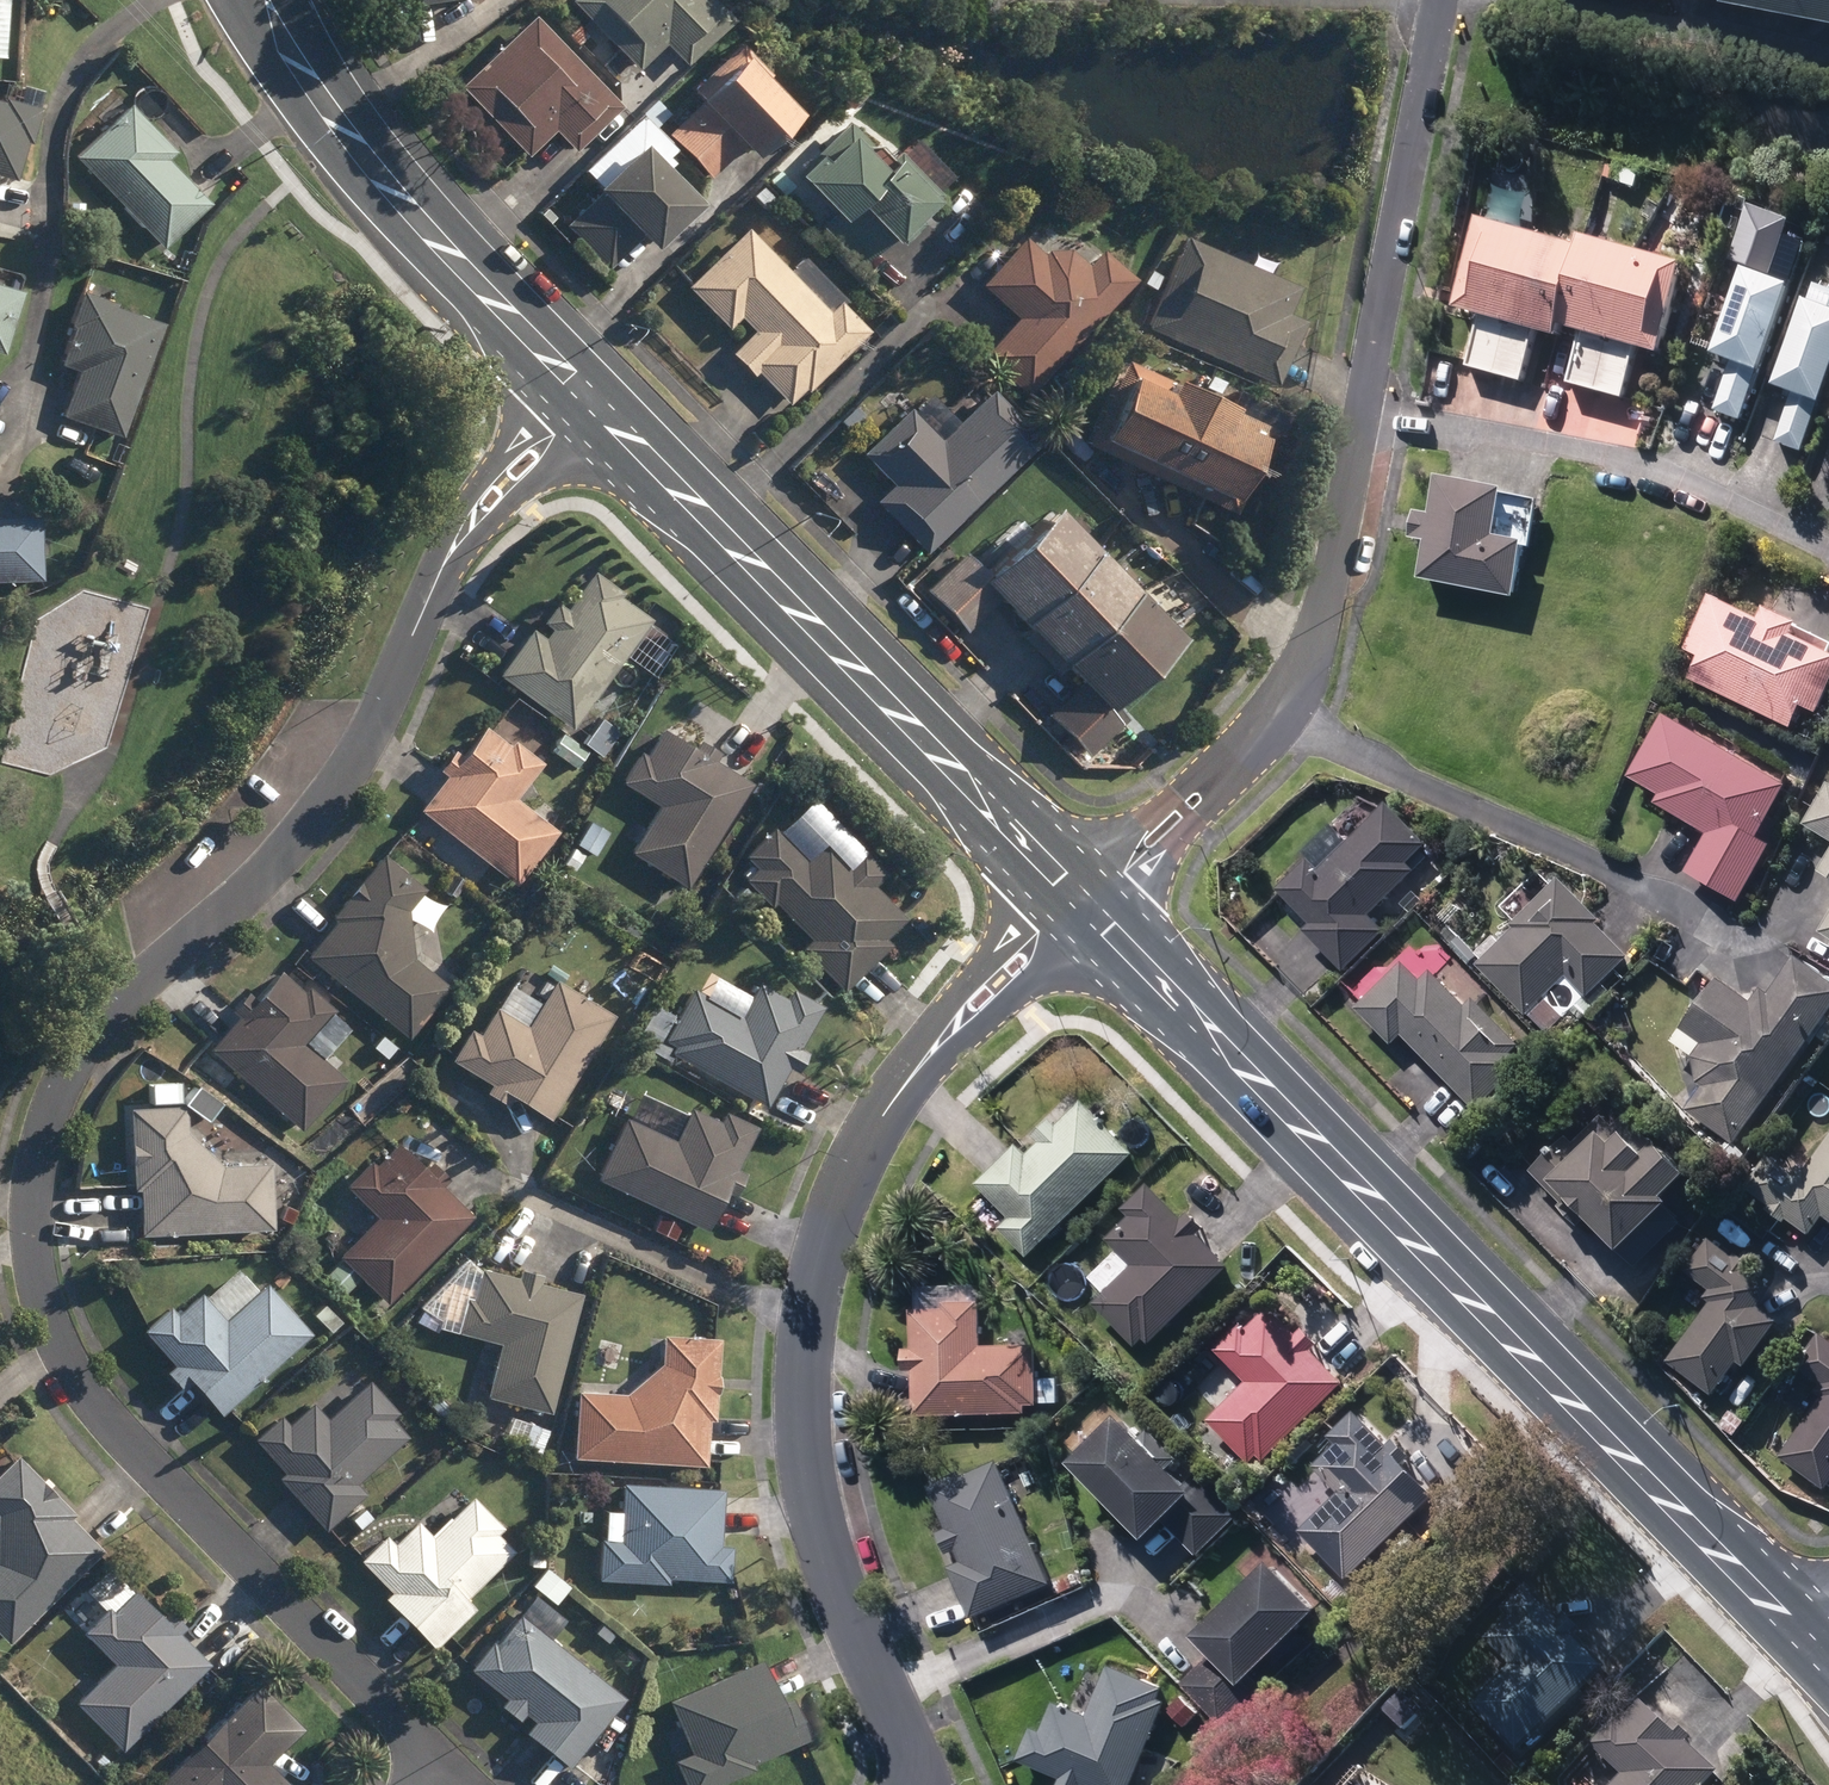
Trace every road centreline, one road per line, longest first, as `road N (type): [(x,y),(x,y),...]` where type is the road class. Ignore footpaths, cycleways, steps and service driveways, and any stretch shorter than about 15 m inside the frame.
road 1 (residential): [(443,564),(333,786),(67,1048),(35,1150),(24,1237),(80,1376),(437,1769)]
road 2 (secondary): [(1803,1643),(1102,925)]
road 3 (residential): [(1442,0),(1323,609),(1282,715),(1237,761)]
road 4 (residential): [(927,1784),(849,1613),(807,1457),(810,1307),(826,1232),(878,1124)]
road 5 (secondary): [(1062,884),(613,421)]
road 6 (secondary): [(568,374),(348,138),(260,0)]
road 7 (residential): [(878,1124),(932,1019),(1062,884)]
road 8 (residential): [(1102,925),(878,1124)]
road 9 (residential): [(1828,61),(1537,0)]
road 10 (residential): [(443,564),(488,467),(568,374)]
road 11 (residential): [(613,421),(443,564)]
road 12 (residential): [(1062,884),(1175,792),(1237,761)]
road 13 (residential): [(1237,761),(1144,889),(1102,925)]

